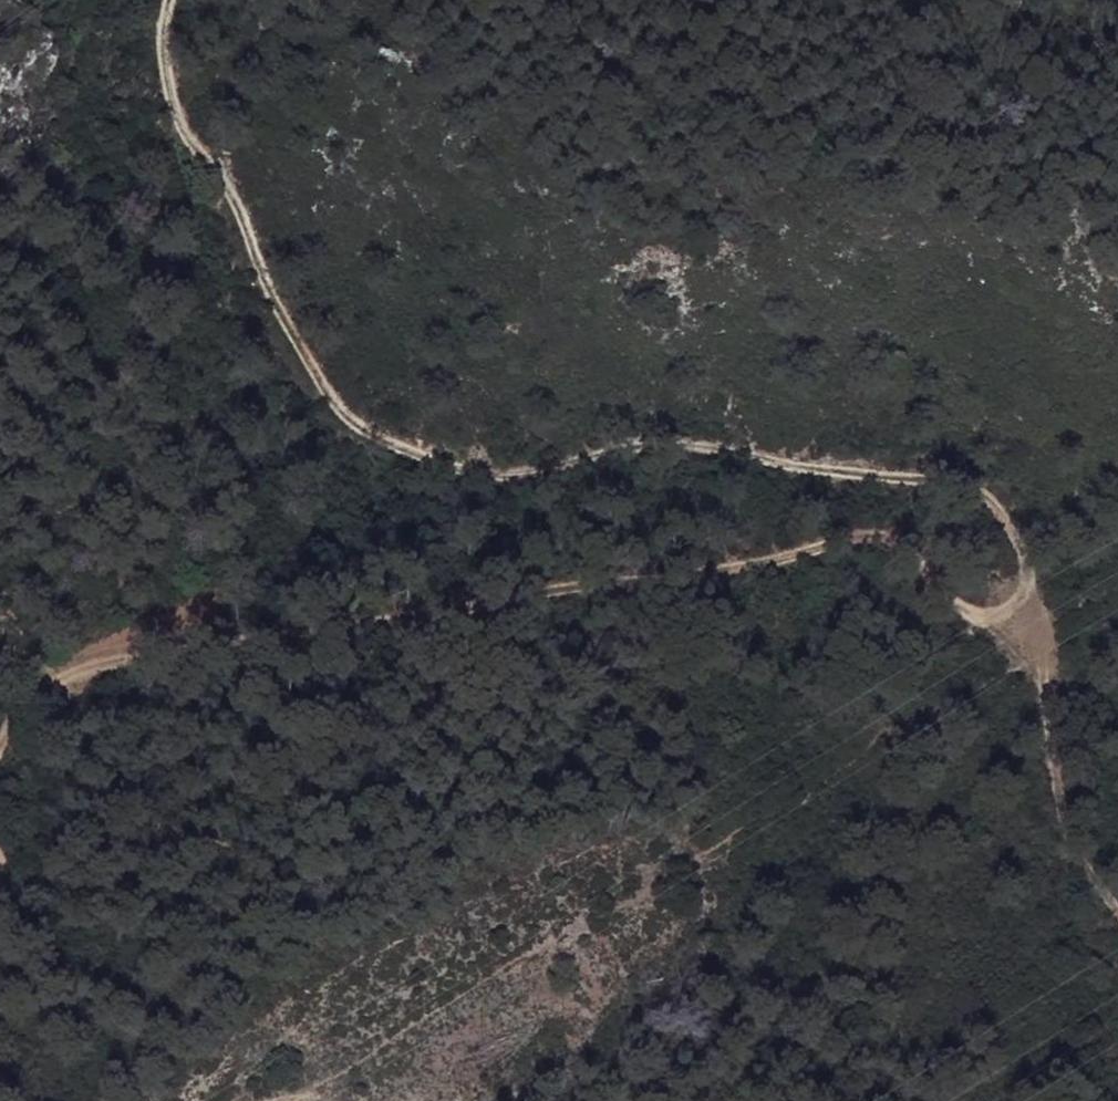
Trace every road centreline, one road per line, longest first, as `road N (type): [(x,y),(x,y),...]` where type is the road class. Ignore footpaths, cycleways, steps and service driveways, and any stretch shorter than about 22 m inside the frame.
road 1 (track): [(166,0),(159,58),(169,93),(191,138),(225,170),(331,407),(379,443),(463,469),(526,466),(645,440),(970,484),(1009,527),(1028,566),(1026,606)]
road 2 (track): [(1026,606),(990,616),(963,611),(895,542),(859,534),(734,567),(211,642),(81,680),(14,726),(0,748)]

